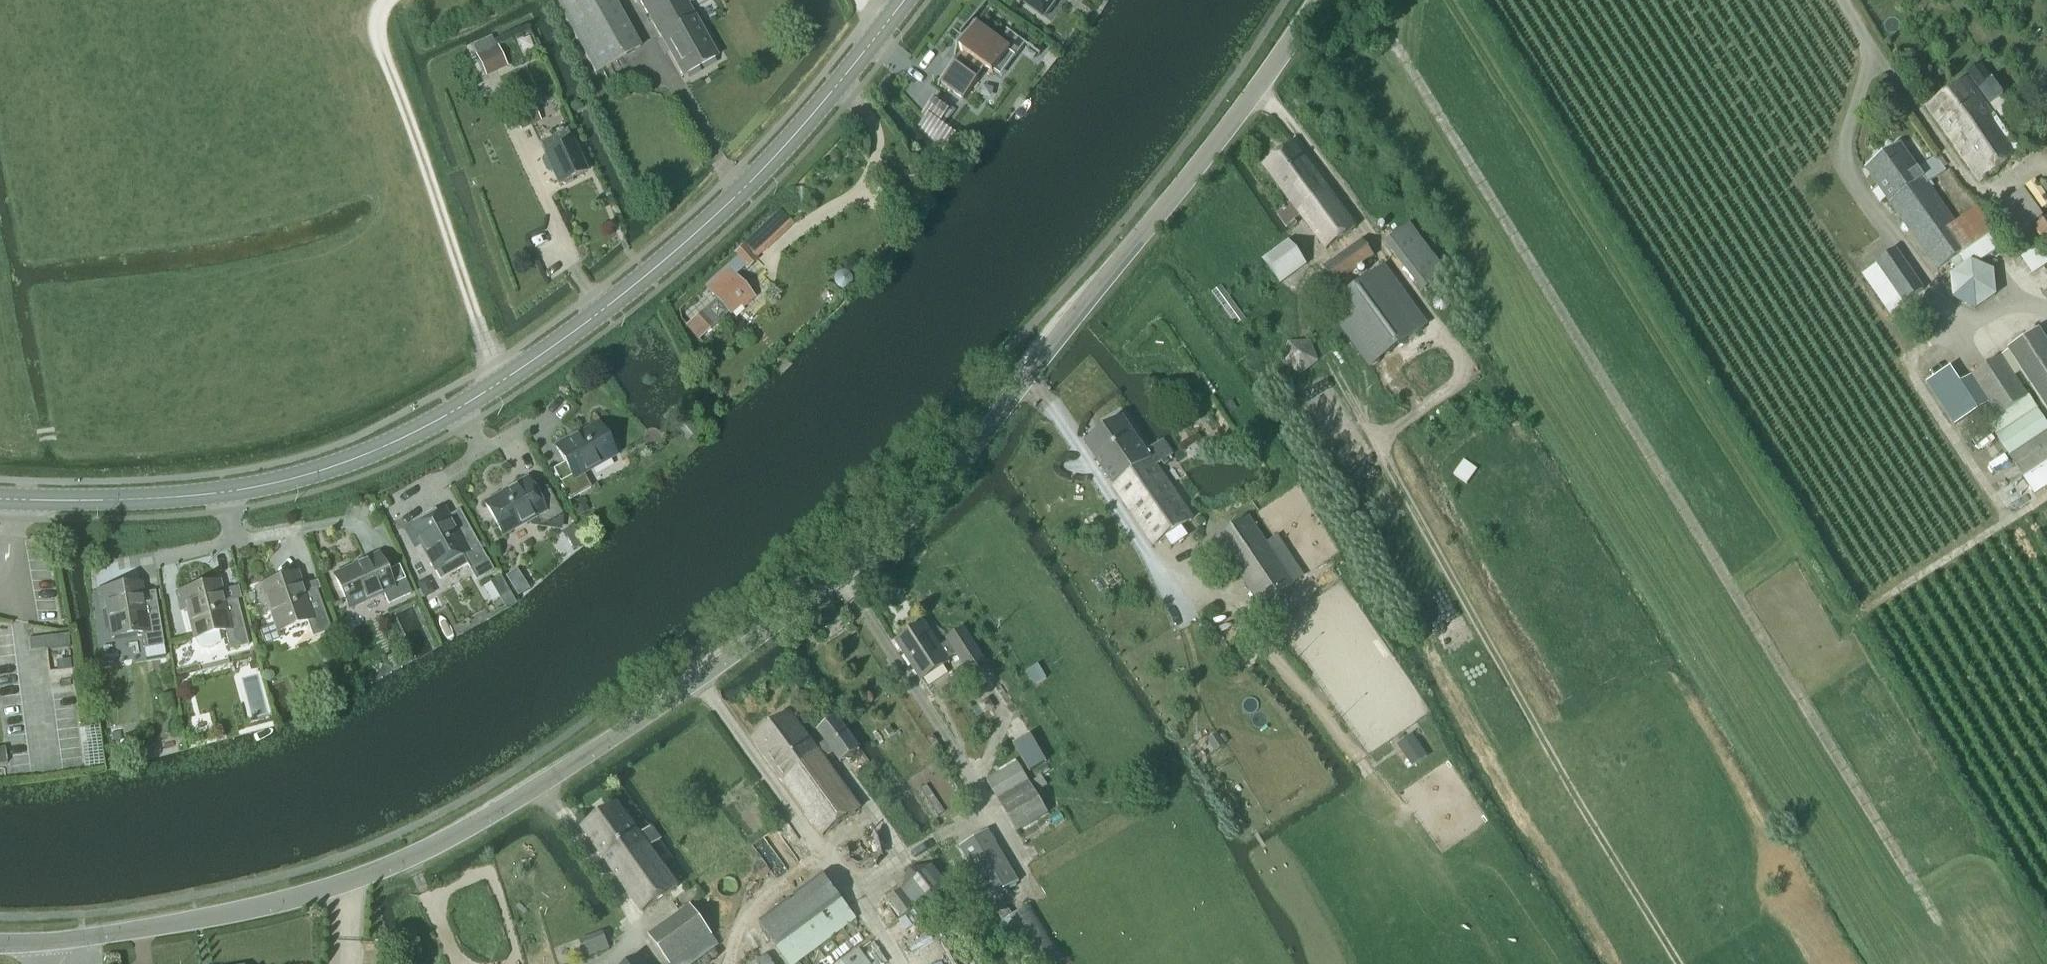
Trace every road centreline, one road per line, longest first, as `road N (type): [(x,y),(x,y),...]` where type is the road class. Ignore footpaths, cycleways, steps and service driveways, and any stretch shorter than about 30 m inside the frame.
road 1 (track): [(1343,0),(1387,37),(1940,926)]
road 2 (secondary): [(0,499),(223,491),(336,467),(459,409),(588,319),(712,214),(812,113),(901,0)]
road 3 (tertiary): [(644,720),(910,523),(1209,156),(1319,0)]
road 4 (track): [(1470,371),(1405,418),(1390,436),(1385,461),(1556,765),(1679,963)]
road 5 (tertiary): [(644,720),(493,814),(353,882),(226,917),(0,944)]
road 6 (track): [(389,0),(376,5),(380,49),(504,377)]

